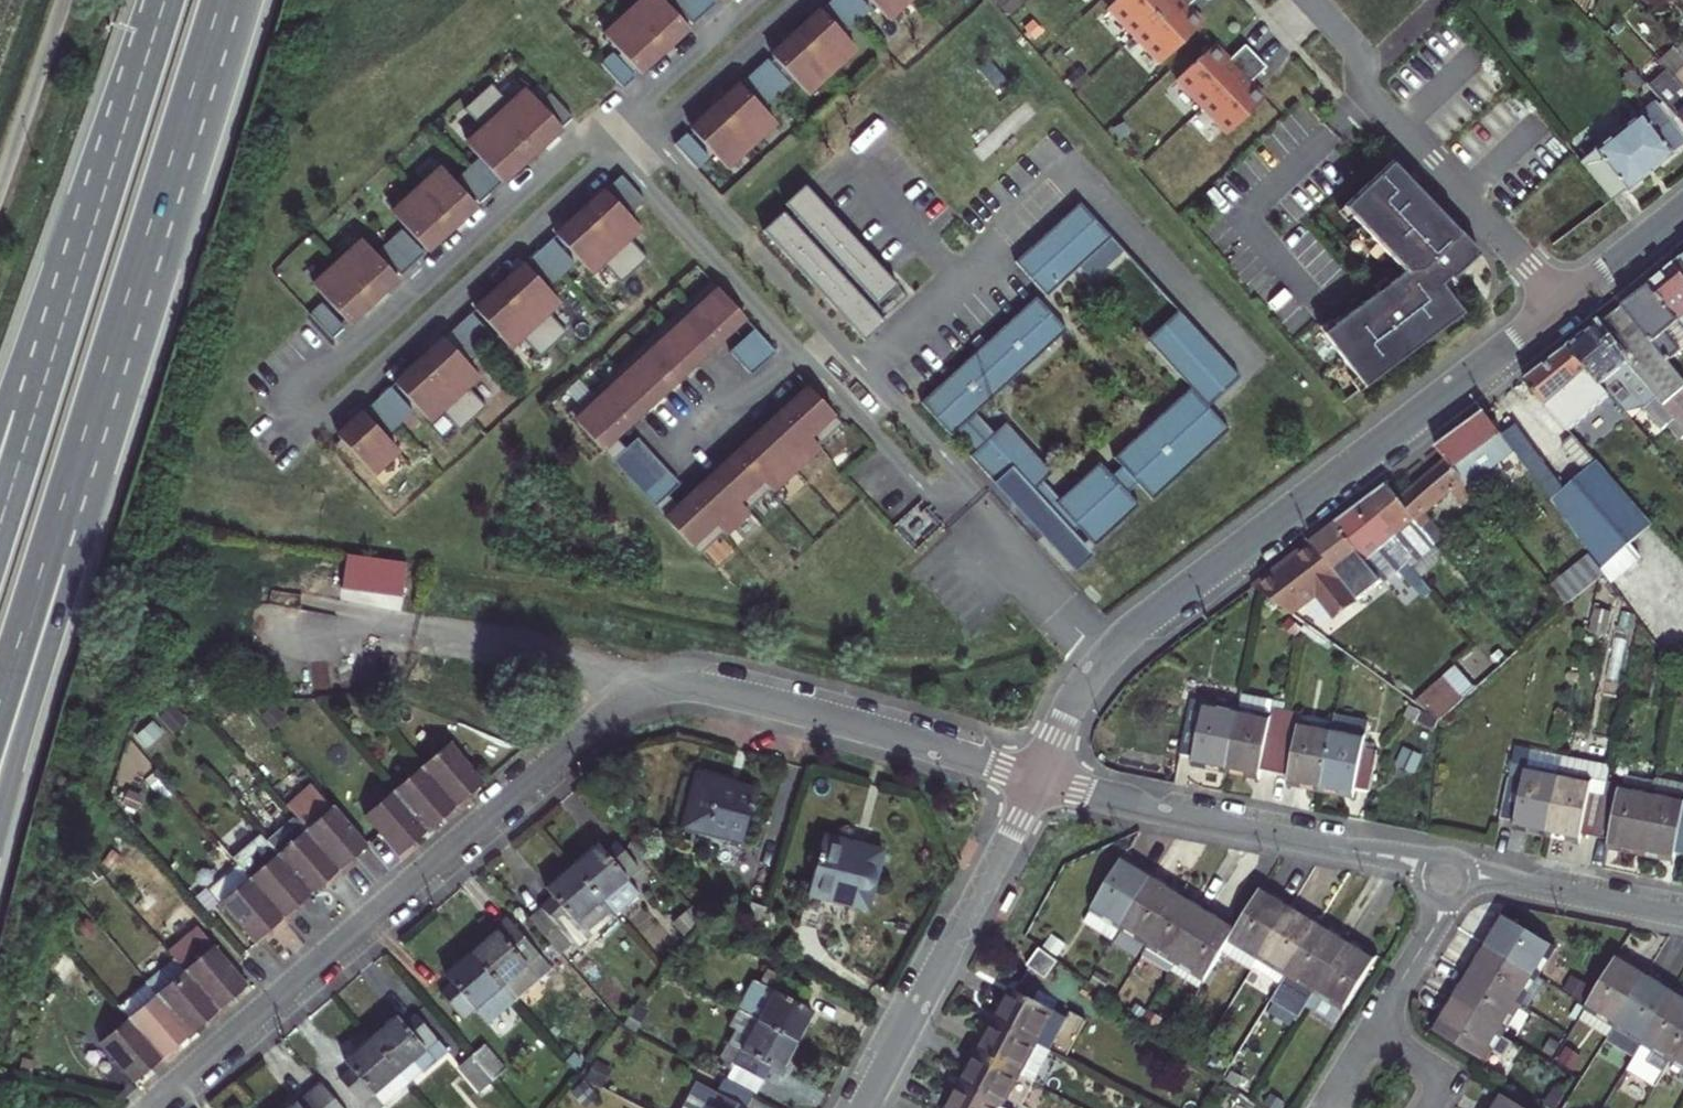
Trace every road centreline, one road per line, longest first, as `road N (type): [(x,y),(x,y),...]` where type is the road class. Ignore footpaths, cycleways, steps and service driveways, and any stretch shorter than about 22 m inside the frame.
road 1 (residential): [(1040,780),(1078,691),(1118,642),(1561,308)]
road 2 (residential): [(150,1107),(597,720),(642,692)]
road 3 (trunk): [(0,816),(61,597),(104,368)]
road 4 (residential): [(1040,780),(1451,872)]
road 5 (residential): [(642,692),(699,686),(1040,780)]
road 6 (residential): [(1312,0),(1360,53),(1375,105),(1561,308)]
road 7 (trunk): [(104,368),(221,0)]
road 8 (residential): [(863,1107),(1040,780)]
road 9 (residential): [(642,692),(609,667),(569,654),(301,618)]
road 10 (trunk): [(0,699),(104,368)]
road 11 (trunk): [(101,203),(0,525)]
road 12 (trunk): [(101,203),(0,420)]
road 13 (residential): [(1451,872),(1682,917)]
road 14 (trunk): [(165,0),(101,203)]
road 15 (residential): [(1451,872),(1433,927),(1371,1028)]
road 16 (residential): [(0,165),(57,0)]
road 17 (residential): [(1561,308),(1682,207)]

